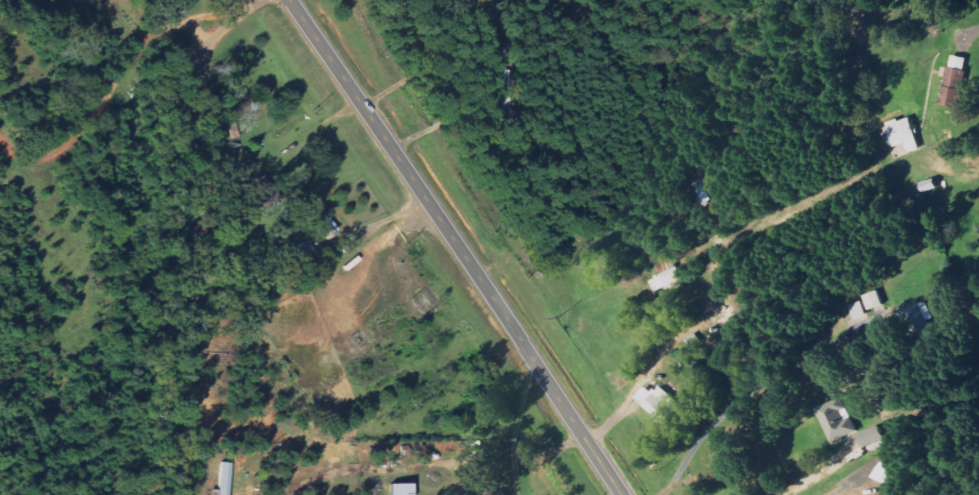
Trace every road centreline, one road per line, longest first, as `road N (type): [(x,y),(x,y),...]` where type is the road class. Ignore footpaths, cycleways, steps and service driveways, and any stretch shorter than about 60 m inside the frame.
road 1 (tertiary): [(622,494),(289,0)]
road 2 (residential): [(181,494),(207,164),(201,61),(206,44),(256,0)]

